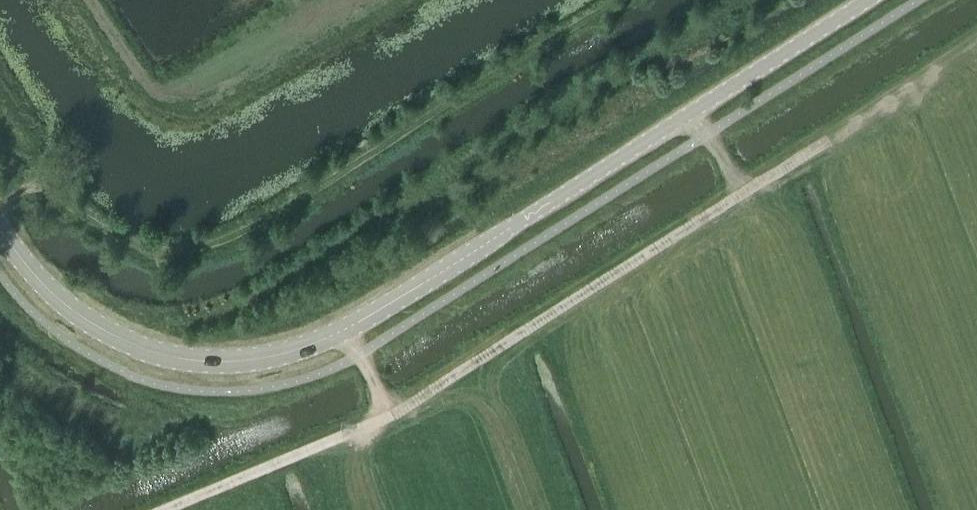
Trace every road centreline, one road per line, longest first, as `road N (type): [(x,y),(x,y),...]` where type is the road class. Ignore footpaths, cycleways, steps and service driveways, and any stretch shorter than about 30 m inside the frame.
road 1 (tertiary): [(0,231),(45,291),(129,346),(199,360),(267,355),(363,319),(866,0)]
road 2 (track): [(162,509),(378,419),(823,143)]

